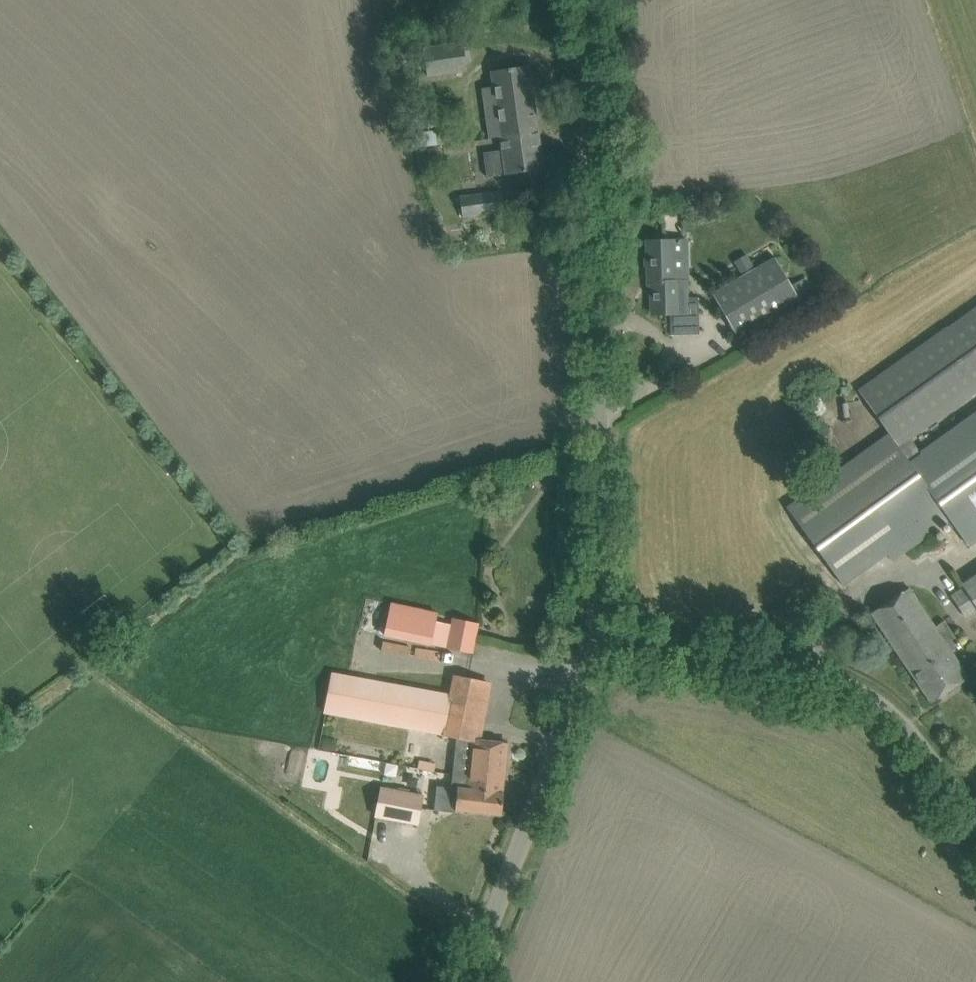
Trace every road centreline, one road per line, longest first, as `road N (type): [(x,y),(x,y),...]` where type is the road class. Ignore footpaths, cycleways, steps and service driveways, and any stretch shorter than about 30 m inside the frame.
road 1 (tertiary): [(597,634),(591,0)]
road 2 (unclassified): [(597,634),(813,671),(852,688),(905,733),(975,825)]
road 3 (tertiary): [(467,981),(597,634)]

